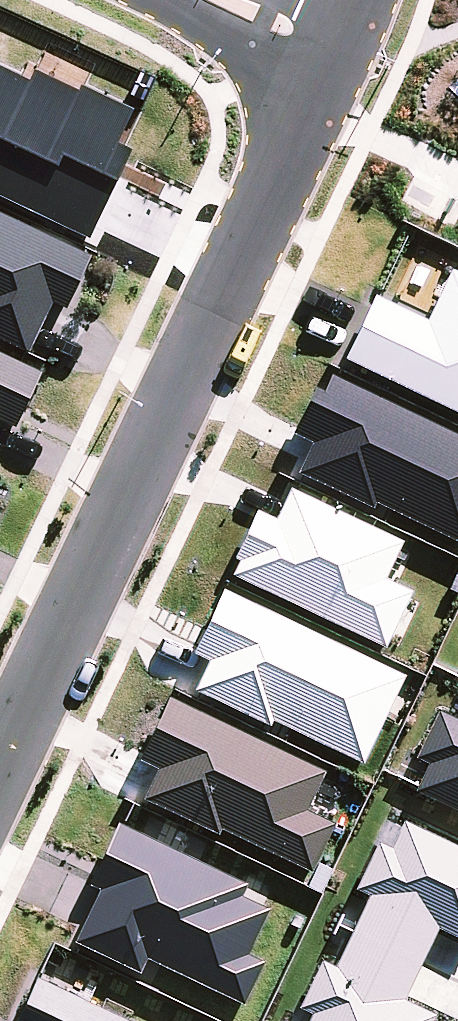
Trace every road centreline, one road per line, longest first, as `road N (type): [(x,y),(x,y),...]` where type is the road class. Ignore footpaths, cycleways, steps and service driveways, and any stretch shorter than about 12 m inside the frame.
road 1 (residential): [(340,50),(0,767)]
road 2 (residential): [(228,0),(340,50)]

